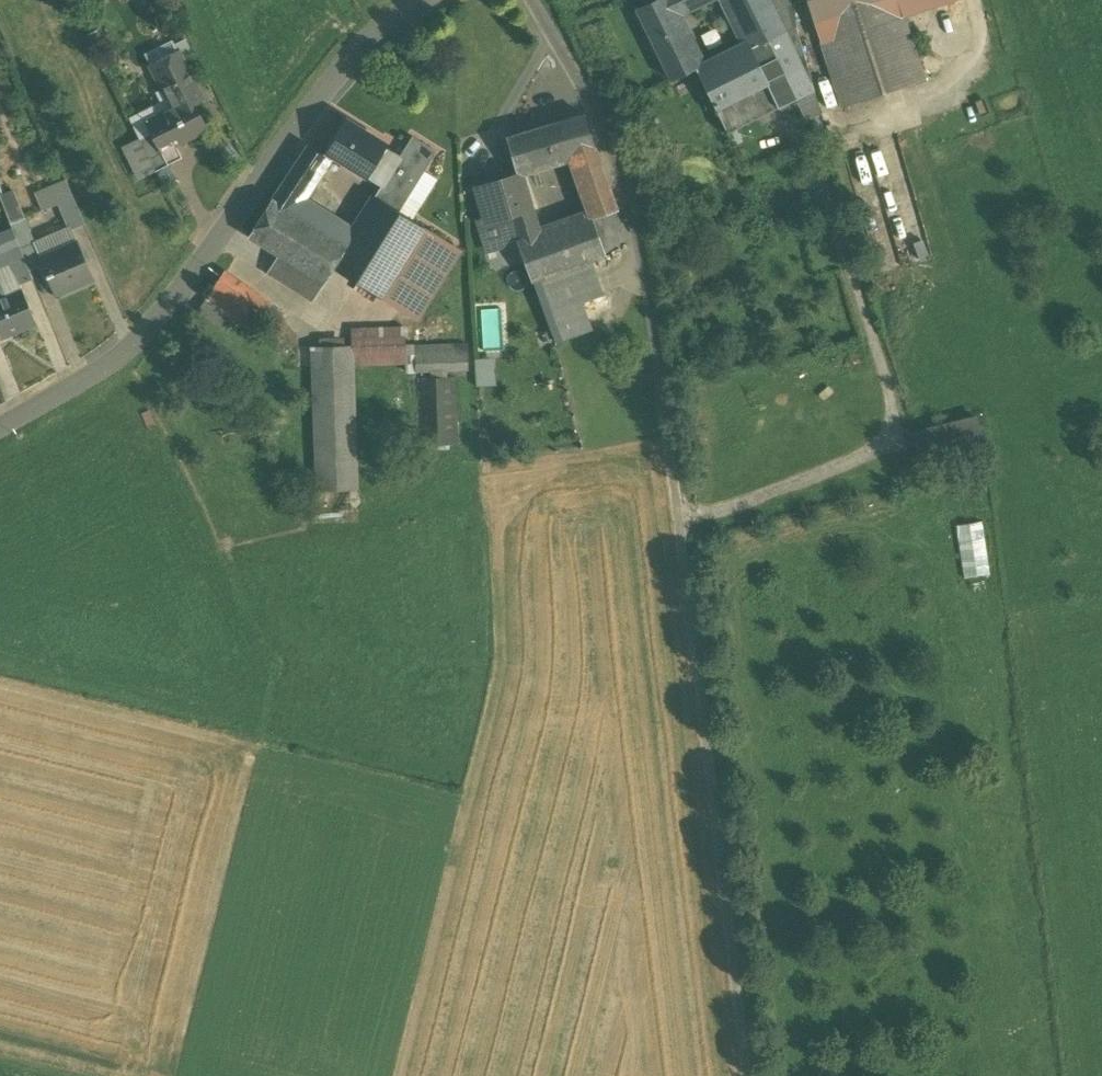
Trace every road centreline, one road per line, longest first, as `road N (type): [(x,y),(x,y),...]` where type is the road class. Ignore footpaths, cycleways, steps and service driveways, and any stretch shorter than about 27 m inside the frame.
road 1 (track): [(679,520),(819,478),(893,442),(899,414),(818,160),(894,119),(965,94),(983,52),(972,0)]
road 2 (residential): [(0,429),(78,384),(151,325),(337,74),(421,0)]
road 3 (residential): [(538,0),(630,207),(651,295),(683,559)]
road 4 (track): [(683,559),(744,1075)]

